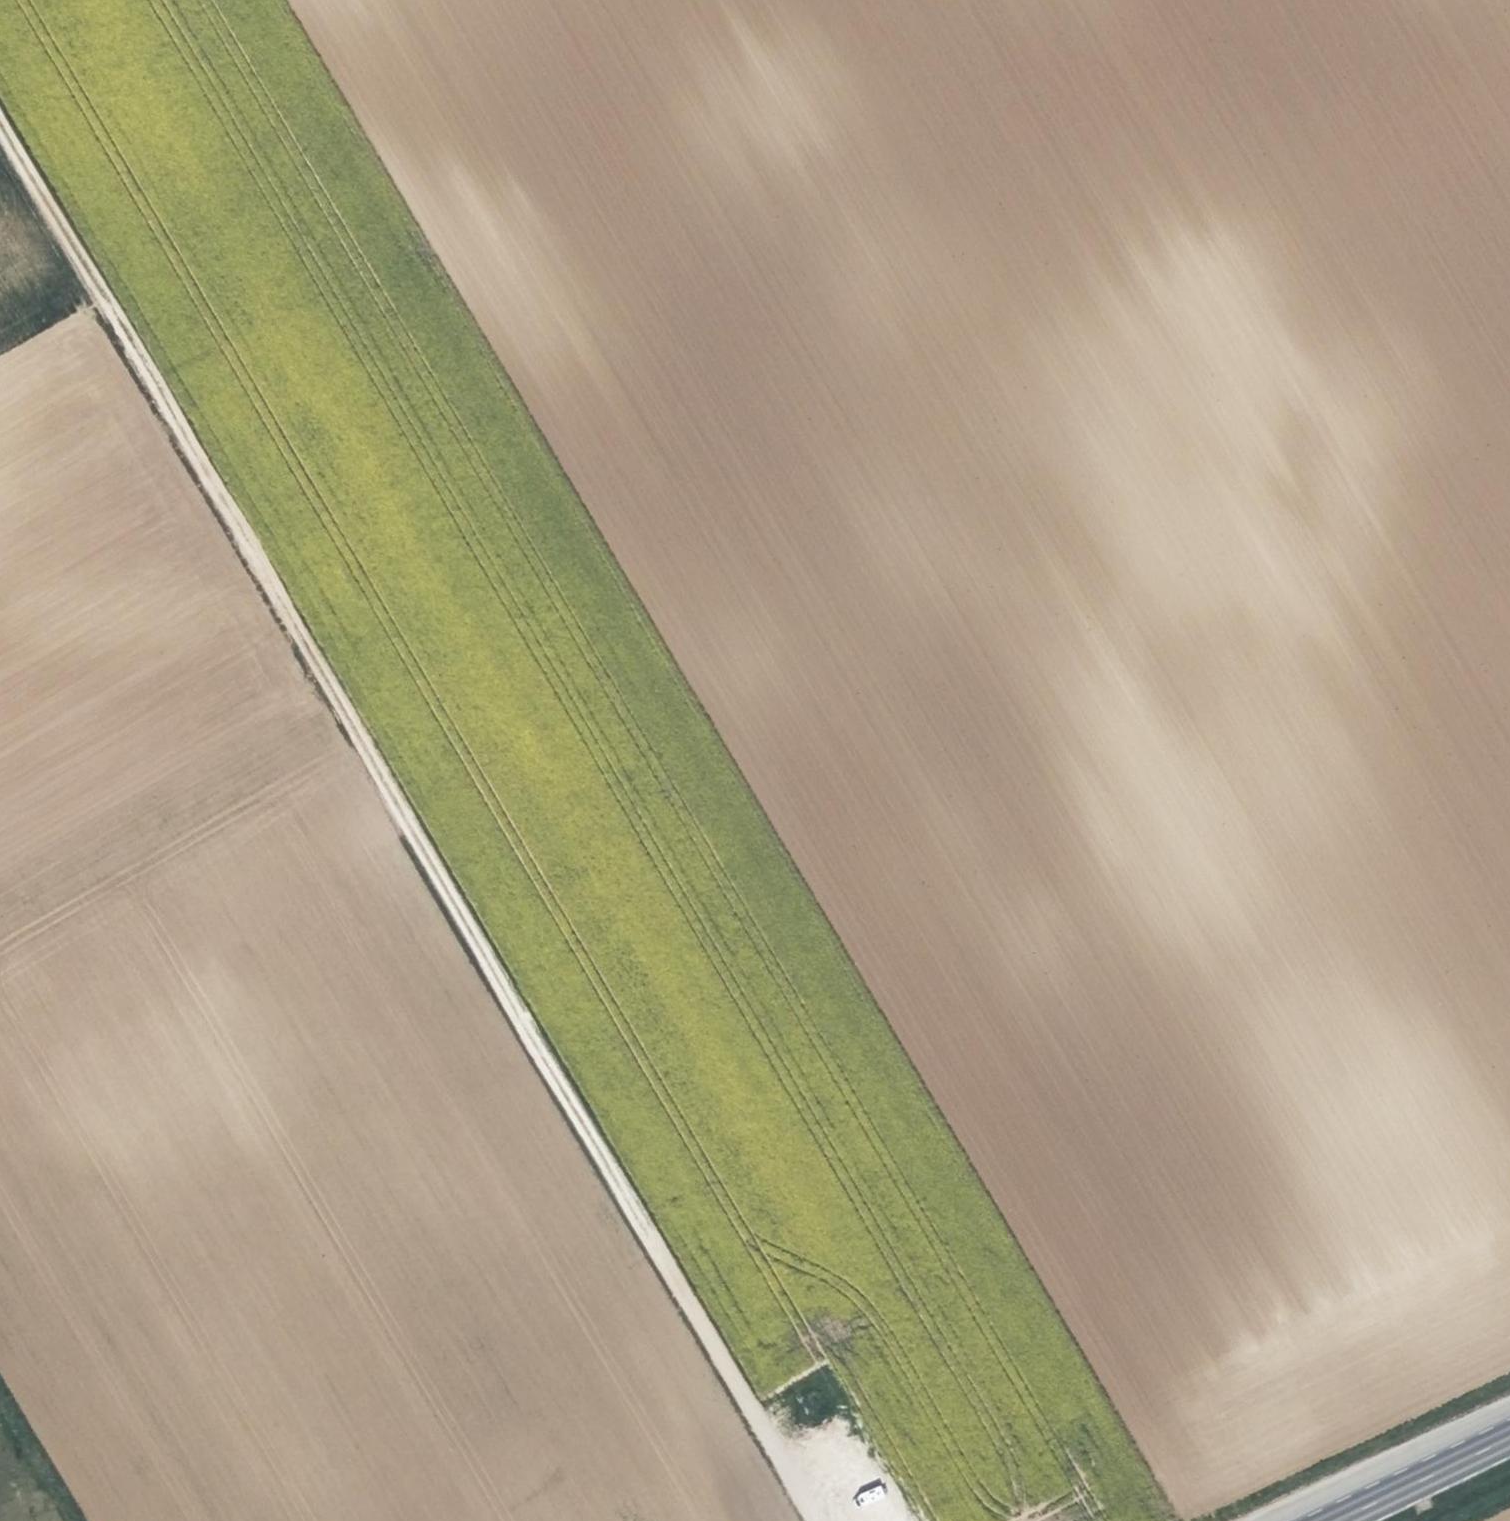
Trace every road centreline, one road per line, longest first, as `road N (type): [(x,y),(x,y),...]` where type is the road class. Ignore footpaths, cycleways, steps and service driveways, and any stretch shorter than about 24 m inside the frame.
road 1 (track): [(0,108),(821,1520)]
road 2 (secondary): [(1509,1438),(1337,1520)]

